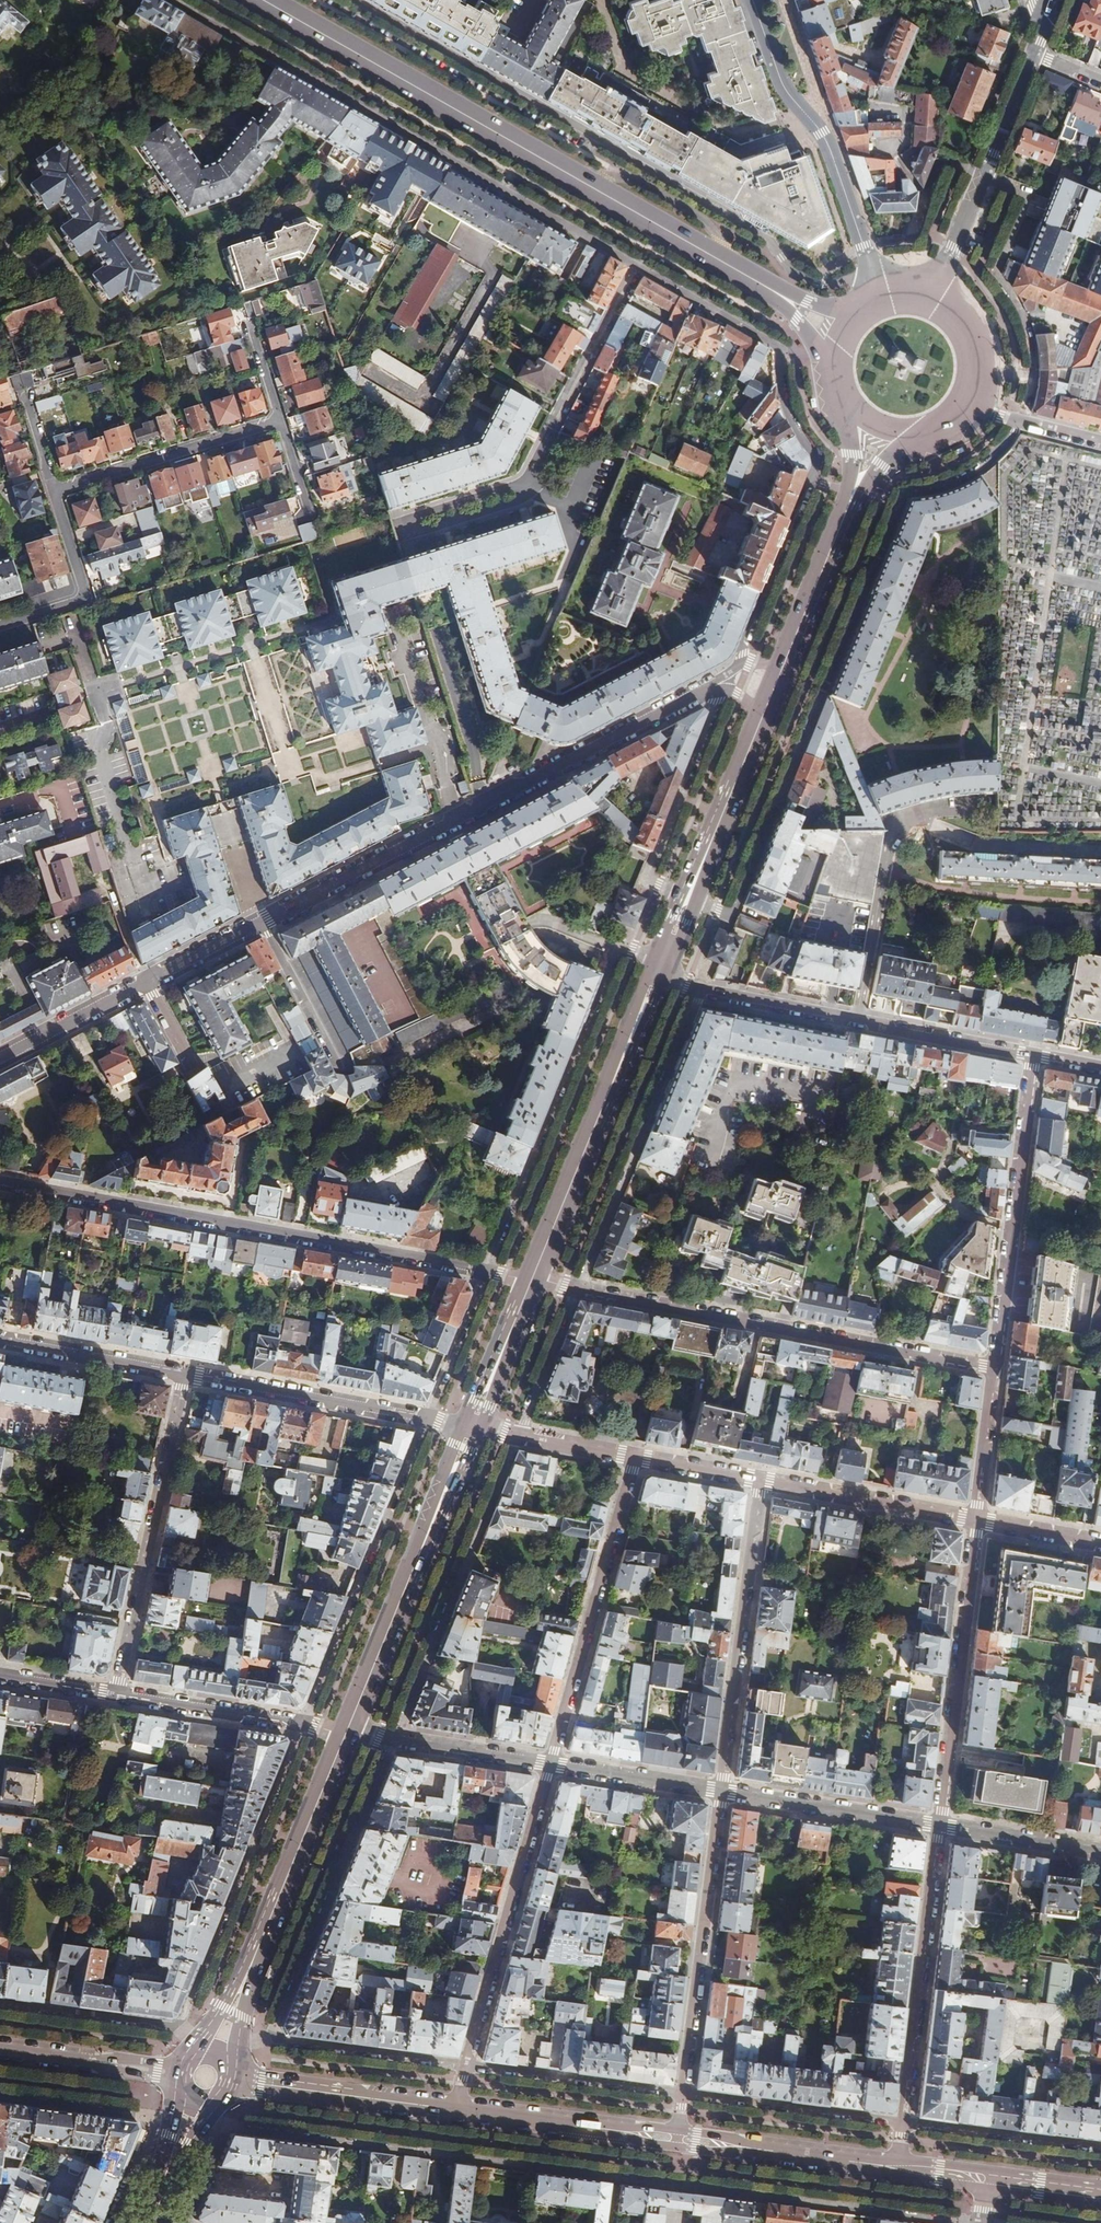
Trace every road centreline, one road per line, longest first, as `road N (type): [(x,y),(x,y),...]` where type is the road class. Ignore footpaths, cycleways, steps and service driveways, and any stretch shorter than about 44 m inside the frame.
road 1 (primary): [(858,312),(807,303),(279,0)]
road 2 (residential): [(355,0),(770,241),(796,273),(828,284),(871,271)]
road 3 (residential): [(533,1279),(0,1183)]
road 4 (residential): [(638,266),(172,0)]
road 5 (residential): [(264,922),(727,677)]
road 6 (residential): [(994,1368),(533,1279)]
road 7 (primary): [(248,0),(655,233)]
road 8 (residential): [(416,2151),(868,2209)]
road 9 (residential): [(1032,1056),(704,992),(658,975)]
road 10 (residential): [(455,2110),(550,1763)]
road 11 (residential): [(720,1790),(675,2140)]
road 12 (residential): [(939,1825),(895,2167)]
road 13 (primary): [(533,1279),(658,975)]
road 14 (residential): [(118,1695),(182,1373)]
road 15 (primary): [(347,1729),(471,1428)]
road 16 (residential): [(550,1763),(635,1458)]
road 17 (residential): [(1032,1056),(994,1368)]
road 18 (residential): [(760,1480),(720,1790)]
road 19 (residential): [(975,1518),(939,1825)]
road 20 (secondary): [(754,0),(784,87),(828,139),(871,271)]
road 21 (residential): [(182,1373),(471,1428)]
road 22 (primary): [(658,975),(763,718)]
road 23 (residential): [(930,298),(1033,51)]
road 24 (primary): [(252,1962),(347,1729)]
road 25 (residential): [(50,492),(276,422)]
road 26 (residential): [(347,1729),(118,1695)]
road 27 (secondary): [(675,2140),(455,2110)]
road 28 (residential): [(939,1825),(720,1790)]
road 29 (residential): [(833,354),(781,351),(638,266)]
road 30 (residential): [(760,1480),(975,1518)]
road 31 (primary): [(655,233),(781,305),(833,354)]
road 32 (residential): [(550,1763),(347,1729)]
road 33 (residential): [(194,2048),(181,2031),(0,2007)]
road 34 (secondary): [(873,2165),(675,2140)]
road 35 (residential): [(0,626),(81,599),(50,492)]
road 36 (residential): [(0,1340),(182,1373)]
road 37 (residential): [(638,266),(553,427)]
road 38 (tertiary): [(180,2074),(0,2051)]
road 39 (residential): [(174,2119),(0,2096)]
road 40 (primary): [(784,664),(849,503)]
road 41 (residential): [(720,1790),(550,1763)]
road 42 (residential): [(264,922),(342,1071)]
road 43 (residential): [(471,1428),(635,1458)]
road 44 (residential): [(215,2108),(241,2128),(373,2146)]
road 45 (residential): [(0,1058),(146,983)]
road 46 (residential): [(1100,1851),(939,1825)]
road 47 (primary): [(471,1428),(533,1279)]
road 48 (residential): [(994,1368),(975,1518)]
road 49 (secondary): [(378,2099),(235,2079)]
road 50 (primary): [(971,409),(980,351),(962,319),(930,298)]
road 51 (residential): [(971,409),(1100,442)]
road 52 (residential): [(146,983),(264,922)]
road 53 (residential): [(975,1518),(1100,1544)]
road 54 (residential): [(635,1458),(760,1480)]

